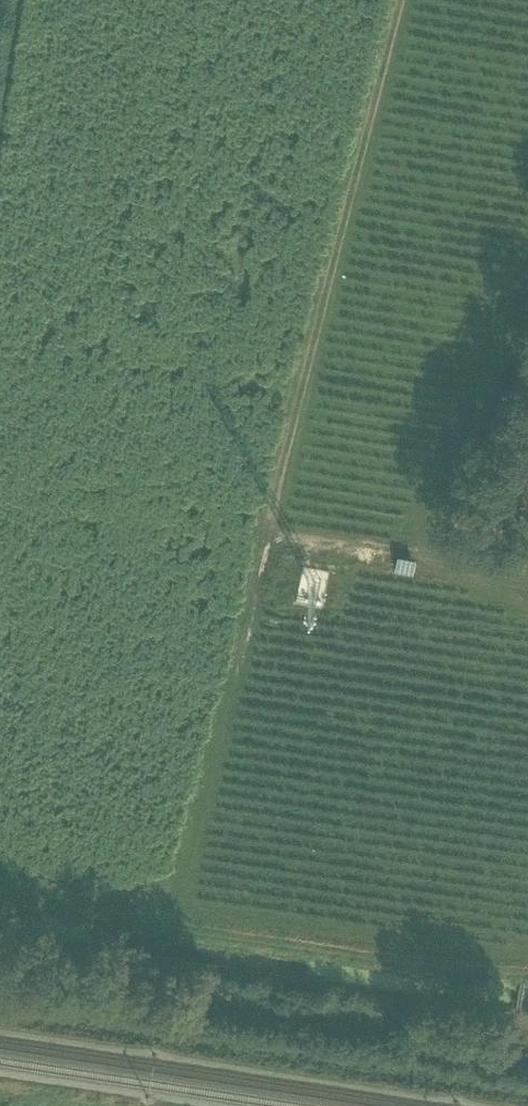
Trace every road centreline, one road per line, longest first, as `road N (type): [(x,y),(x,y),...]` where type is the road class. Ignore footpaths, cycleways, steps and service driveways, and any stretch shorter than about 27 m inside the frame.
road 1 (track): [(400,0),(271,530),(401,547),(527,584)]

